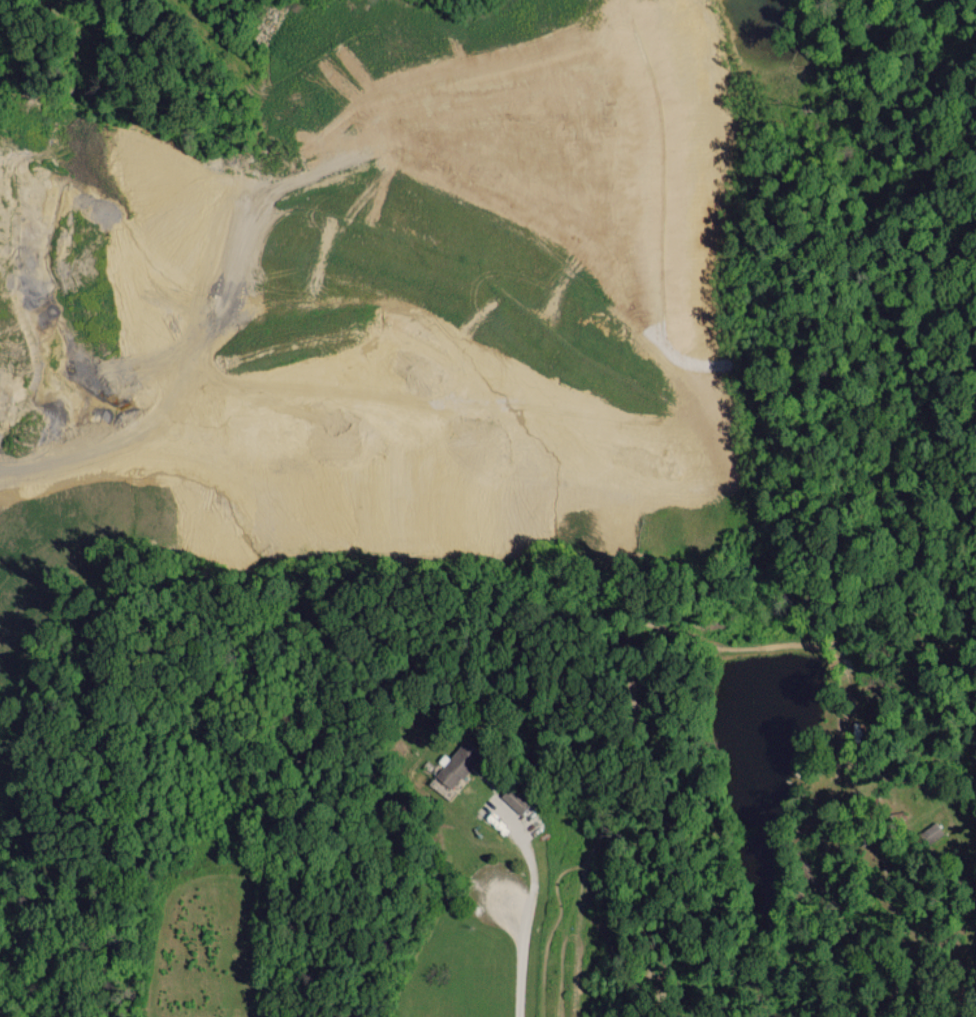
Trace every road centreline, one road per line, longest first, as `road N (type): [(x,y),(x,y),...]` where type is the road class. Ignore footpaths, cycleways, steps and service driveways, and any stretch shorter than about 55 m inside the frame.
road 1 (residential): [(497,810),(525,847),(532,873),(520,1016)]

